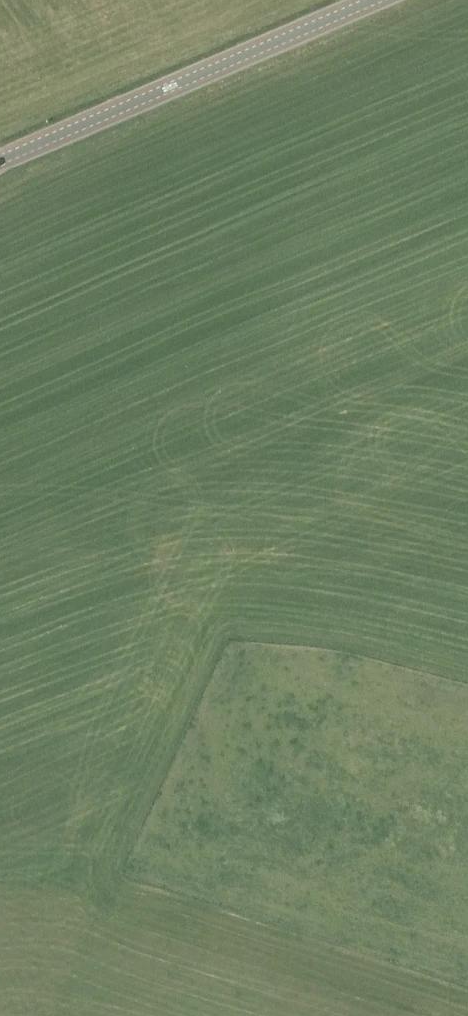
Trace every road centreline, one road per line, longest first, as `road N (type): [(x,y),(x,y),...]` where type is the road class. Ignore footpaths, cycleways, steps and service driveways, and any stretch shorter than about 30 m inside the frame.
road 1 (tertiary): [(0,161),(376,0)]

